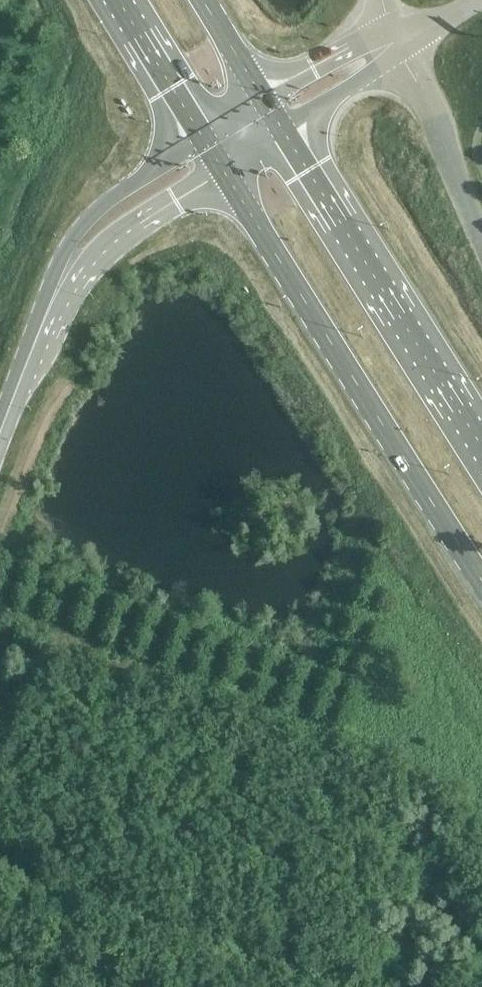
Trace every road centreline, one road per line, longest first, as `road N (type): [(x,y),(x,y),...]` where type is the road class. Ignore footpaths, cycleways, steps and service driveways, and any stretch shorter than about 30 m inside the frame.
road 1 (primary): [(218,159),(481,575)]
road 2 (primary): [(481,443),(281,122)]
road 3 (tertiary): [(203,133),(85,225),(65,282)]
road 4 (unclassified): [(481,227),(401,39)]
road 5 (tertiary): [(65,282),(113,234),(218,159)]
road 6 (tertiary): [(0,441),(65,282)]
road 7 (primary): [(123,0),(203,133)]
road 8 (unclassified): [(401,39),(356,50),(265,96)]
road 9 (unclassified): [(281,122),(401,39)]

